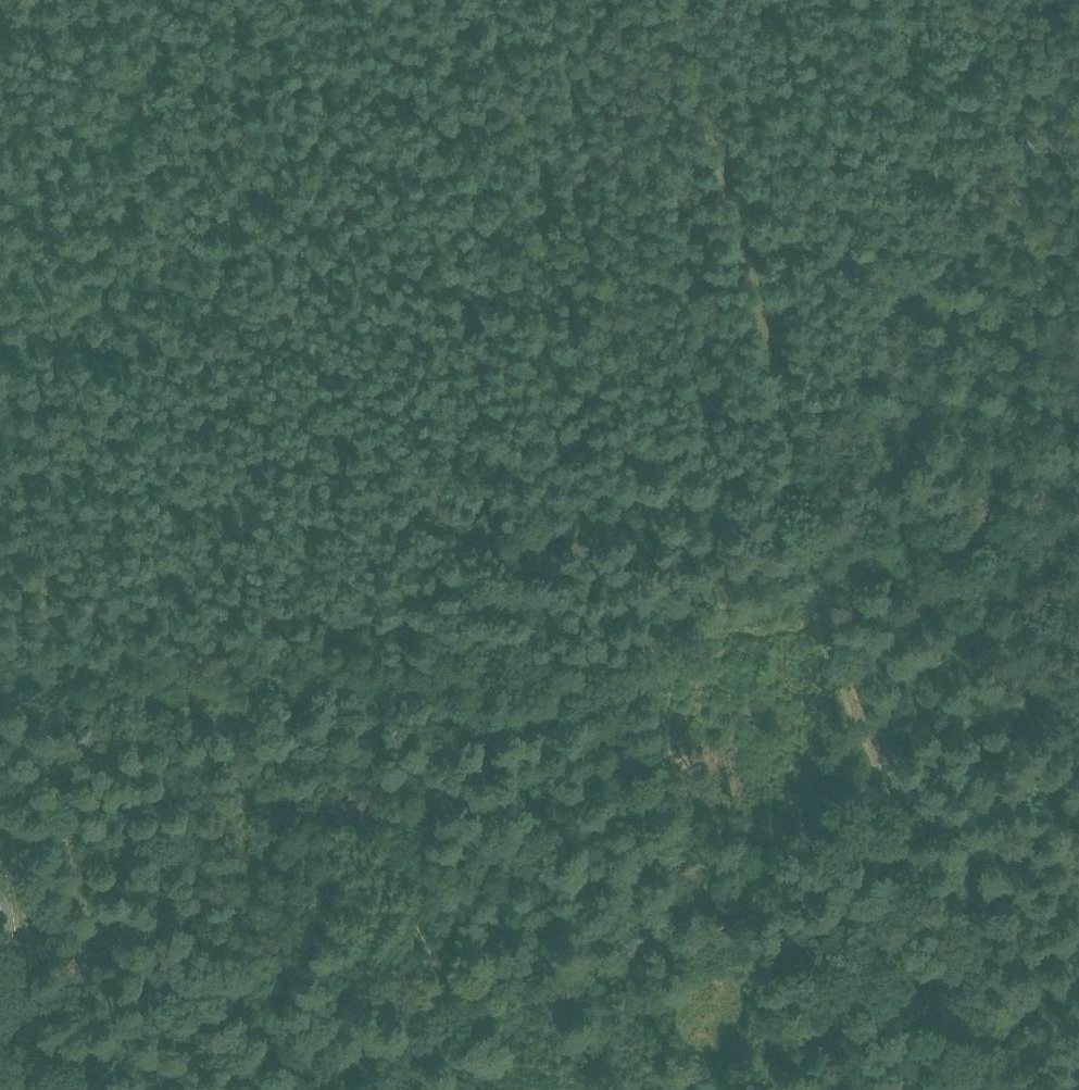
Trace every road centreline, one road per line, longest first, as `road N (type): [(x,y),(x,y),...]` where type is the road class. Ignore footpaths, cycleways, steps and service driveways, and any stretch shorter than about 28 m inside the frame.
road 1 (tertiary): [(38,1089),(0,861)]

